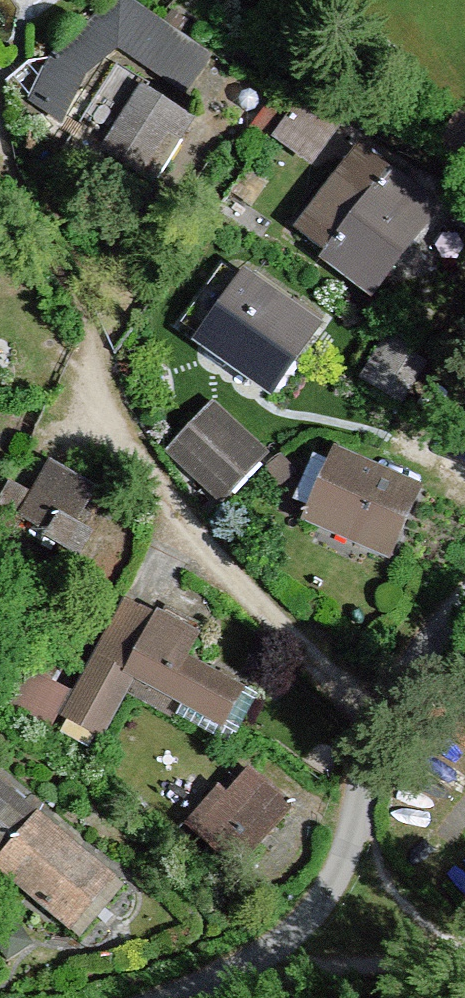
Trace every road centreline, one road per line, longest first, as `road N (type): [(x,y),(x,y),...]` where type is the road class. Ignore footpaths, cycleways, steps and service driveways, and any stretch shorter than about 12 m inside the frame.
road 1 (unclassified): [(376,725),(350,857),(319,911),(272,955),(178,997)]

